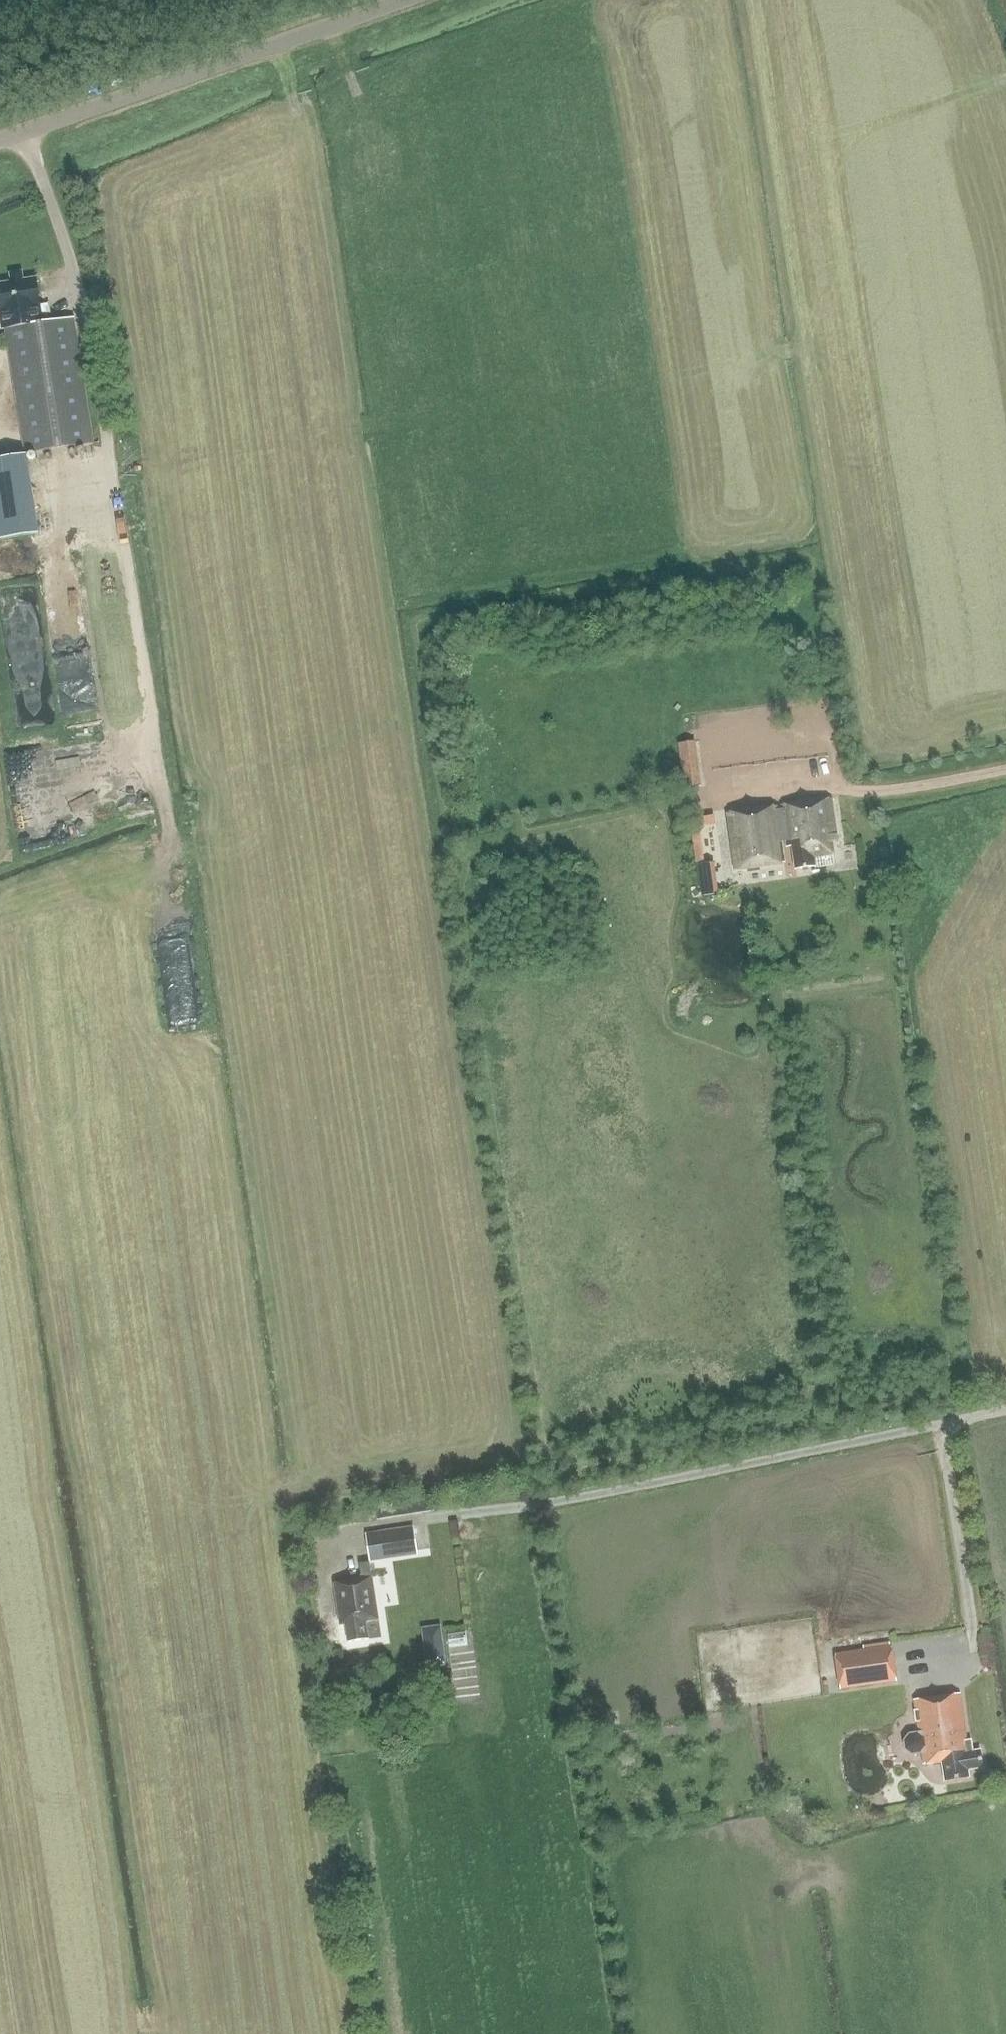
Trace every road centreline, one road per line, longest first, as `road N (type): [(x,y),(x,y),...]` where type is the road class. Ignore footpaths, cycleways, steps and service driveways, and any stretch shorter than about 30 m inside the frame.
road 1 (unclassified): [(415,0),(0,144)]
road 2 (track): [(826,792),(894,793),(1005,773)]

